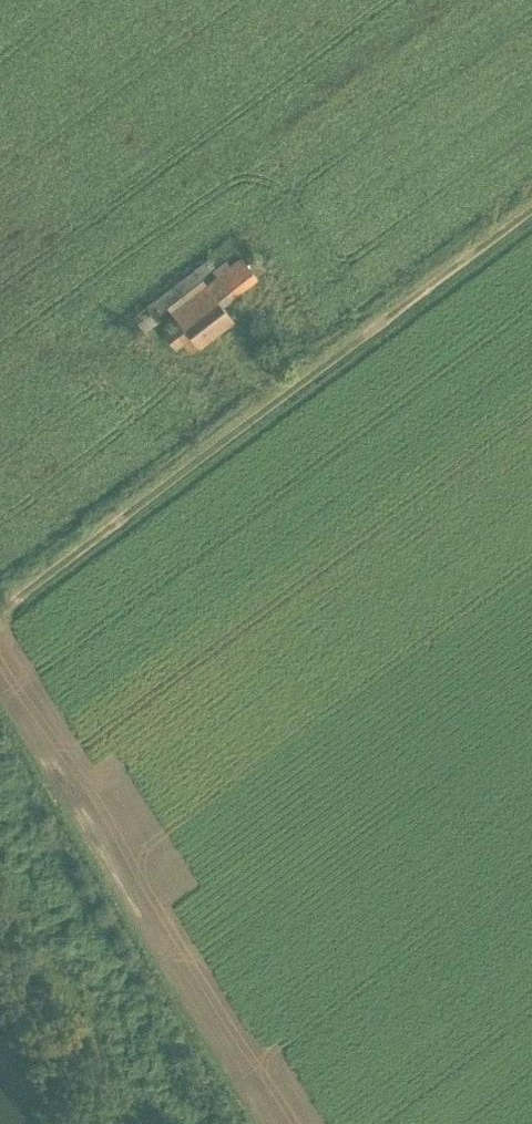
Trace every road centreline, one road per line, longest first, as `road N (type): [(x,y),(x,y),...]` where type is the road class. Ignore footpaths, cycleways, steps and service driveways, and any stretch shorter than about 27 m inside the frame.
road 1 (track): [(531,215),(0,616)]

